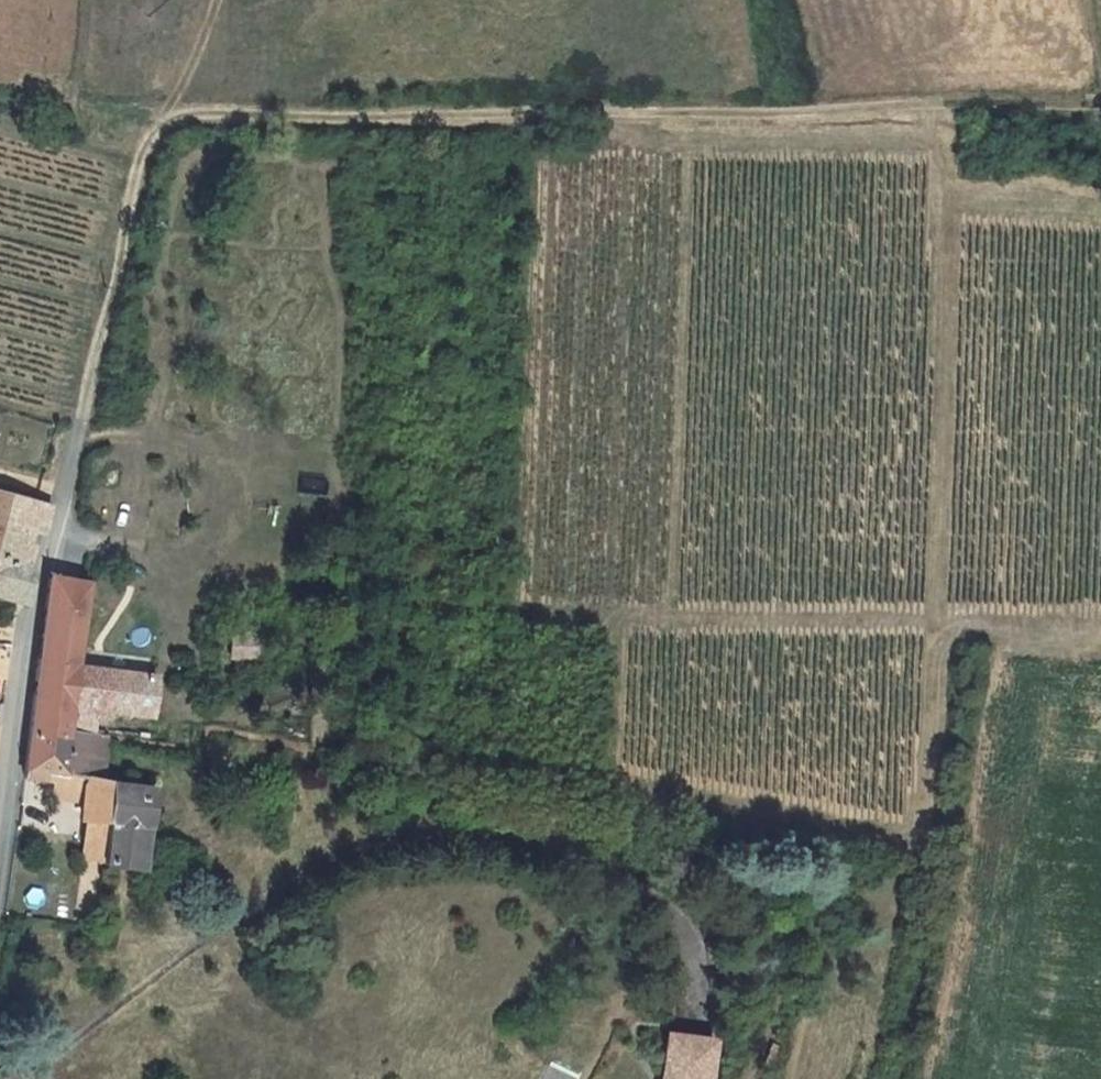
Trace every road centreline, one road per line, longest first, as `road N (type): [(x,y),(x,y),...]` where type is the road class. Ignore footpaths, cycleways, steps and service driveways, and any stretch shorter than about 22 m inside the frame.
road 1 (track): [(39,596),(165,141),(1100,108)]
road 2 (residential): [(39,596),(0,881)]

